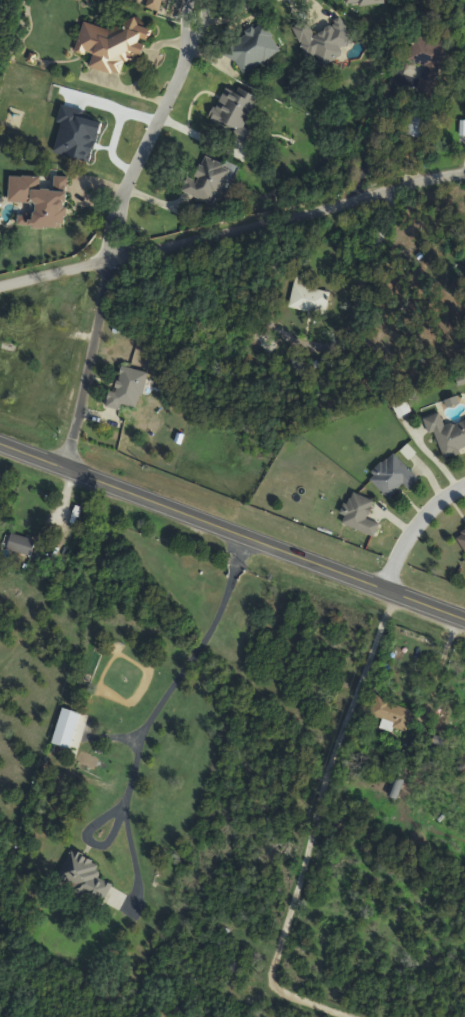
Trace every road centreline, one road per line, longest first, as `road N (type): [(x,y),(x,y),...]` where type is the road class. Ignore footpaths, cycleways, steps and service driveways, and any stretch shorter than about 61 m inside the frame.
road 1 (secondary): [(464,619),(0,443)]
road 2 (residential): [(0,287),(464,167)]
road 3 (residential): [(108,259),(120,195),(184,67),(198,0)]
road 4 (residential): [(63,468),(108,259)]
road 5 (residential): [(377,585),(412,524),(464,483)]

